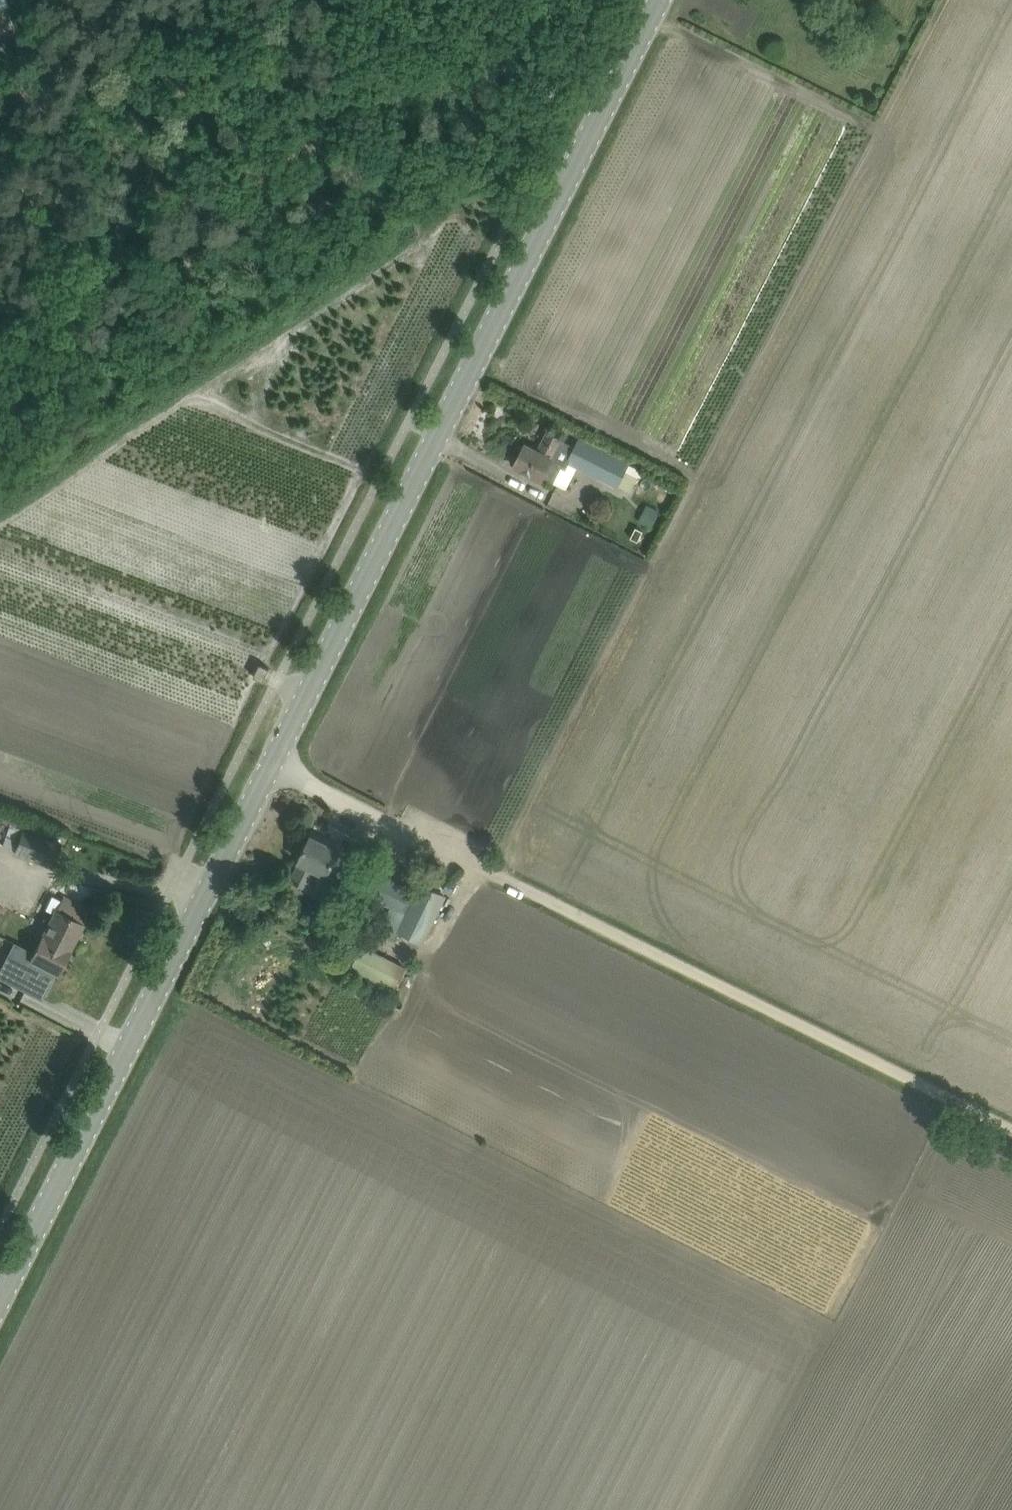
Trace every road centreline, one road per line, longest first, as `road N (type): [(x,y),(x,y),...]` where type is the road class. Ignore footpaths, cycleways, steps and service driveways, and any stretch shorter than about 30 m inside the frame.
road 1 (secondary): [(0,1305),(662,0)]
road 2 (track): [(1011,1131),(273,764)]

